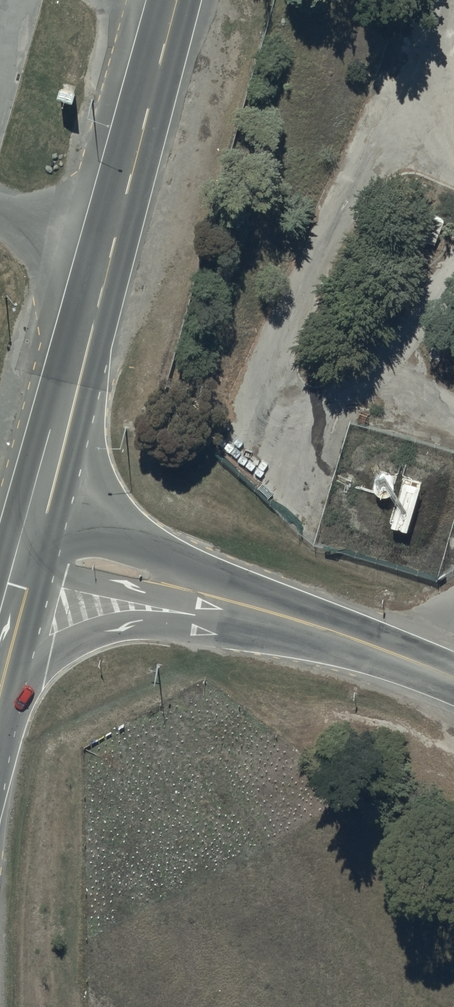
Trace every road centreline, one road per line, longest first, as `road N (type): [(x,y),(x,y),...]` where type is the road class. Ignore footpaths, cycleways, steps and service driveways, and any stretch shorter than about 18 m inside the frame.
road 1 (secondary): [(76,392),(177,0)]
road 2 (secondary): [(290,617),(231,627),(111,627),(68,647),(0,698)]
road 3 (unclassified): [(290,617),(198,605),(32,566)]
road 4 (unclassified): [(123,547),(290,617)]
road 5 (unclassified): [(290,617),(453,678)]
road 6 (secondary): [(76,392),(93,488),(123,547)]
road 7 (secondary): [(41,531),(76,392)]
road 8 (secondary): [(0,695),(32,566)]

